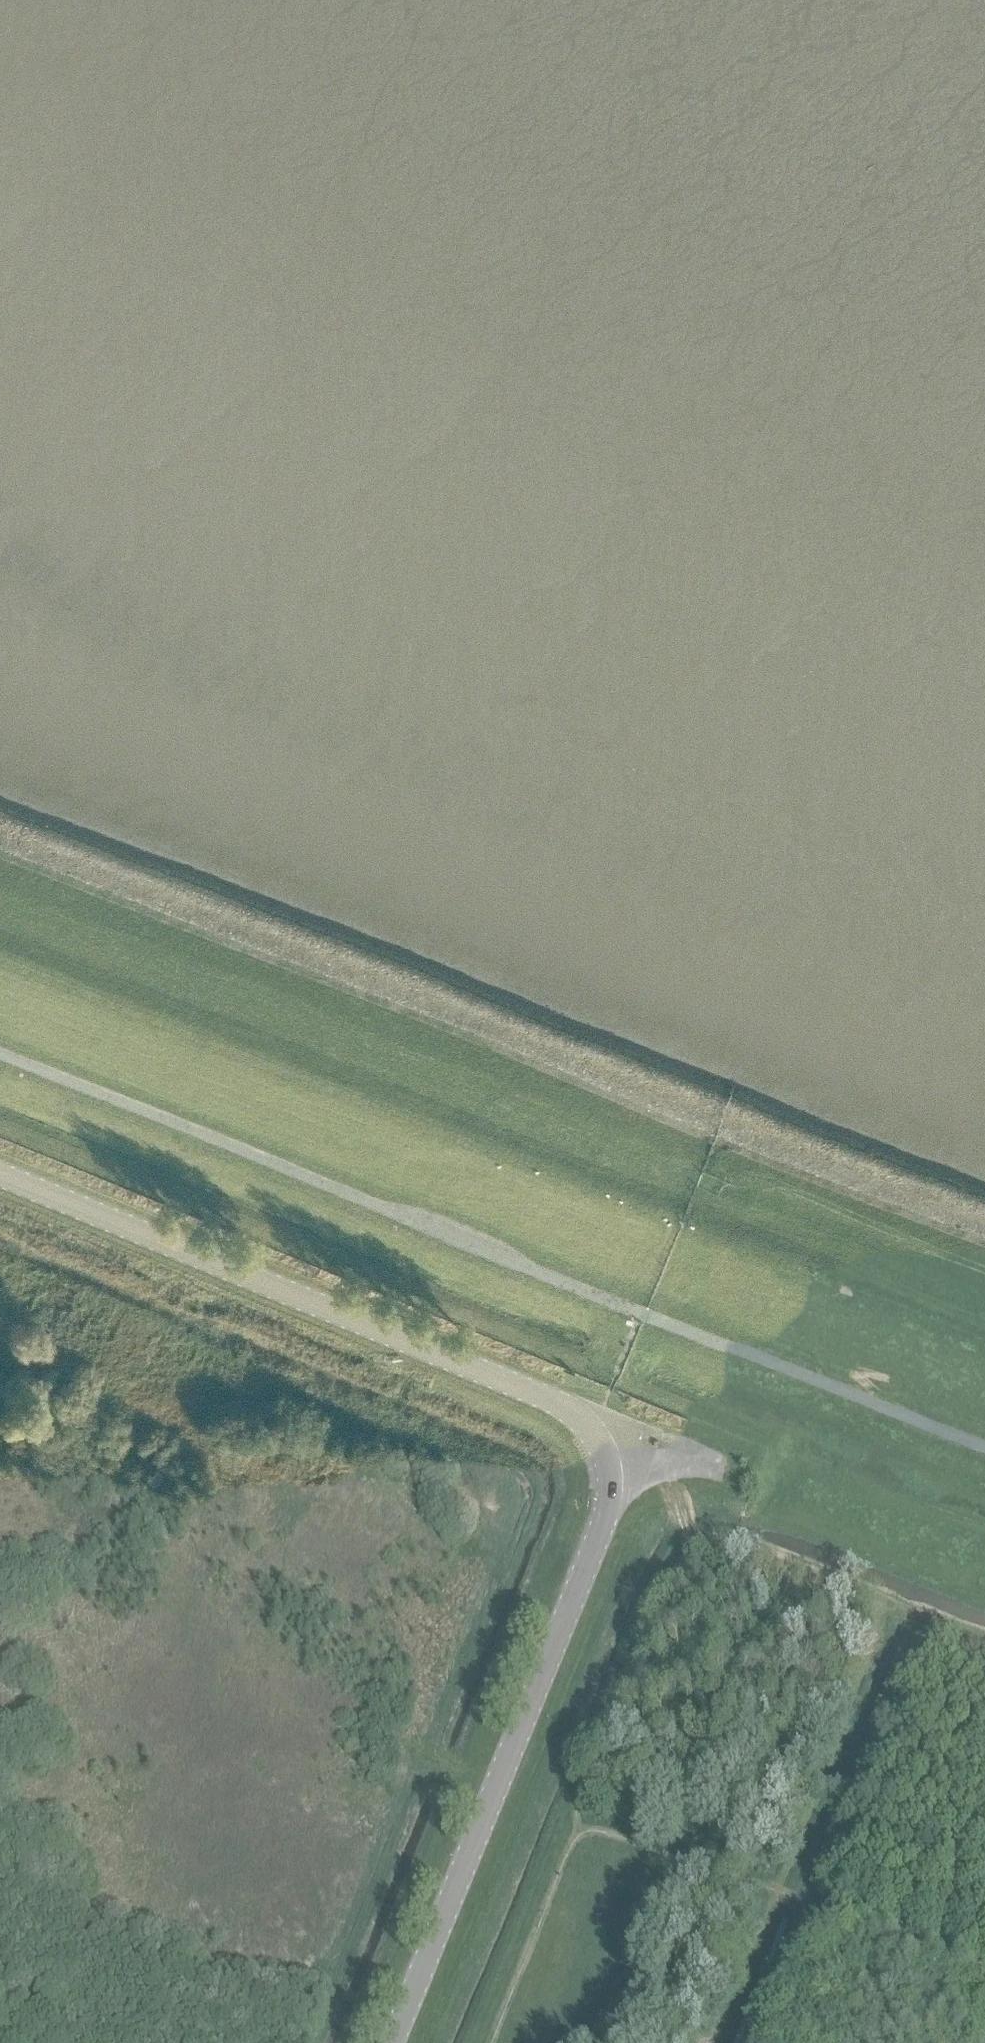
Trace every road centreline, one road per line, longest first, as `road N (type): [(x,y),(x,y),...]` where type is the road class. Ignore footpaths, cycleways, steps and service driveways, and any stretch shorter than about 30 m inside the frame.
road 1 (tertiary): [(389,2042),(609,1514),(609,1448),(594,1422),(568,1402),(0,1177)]

